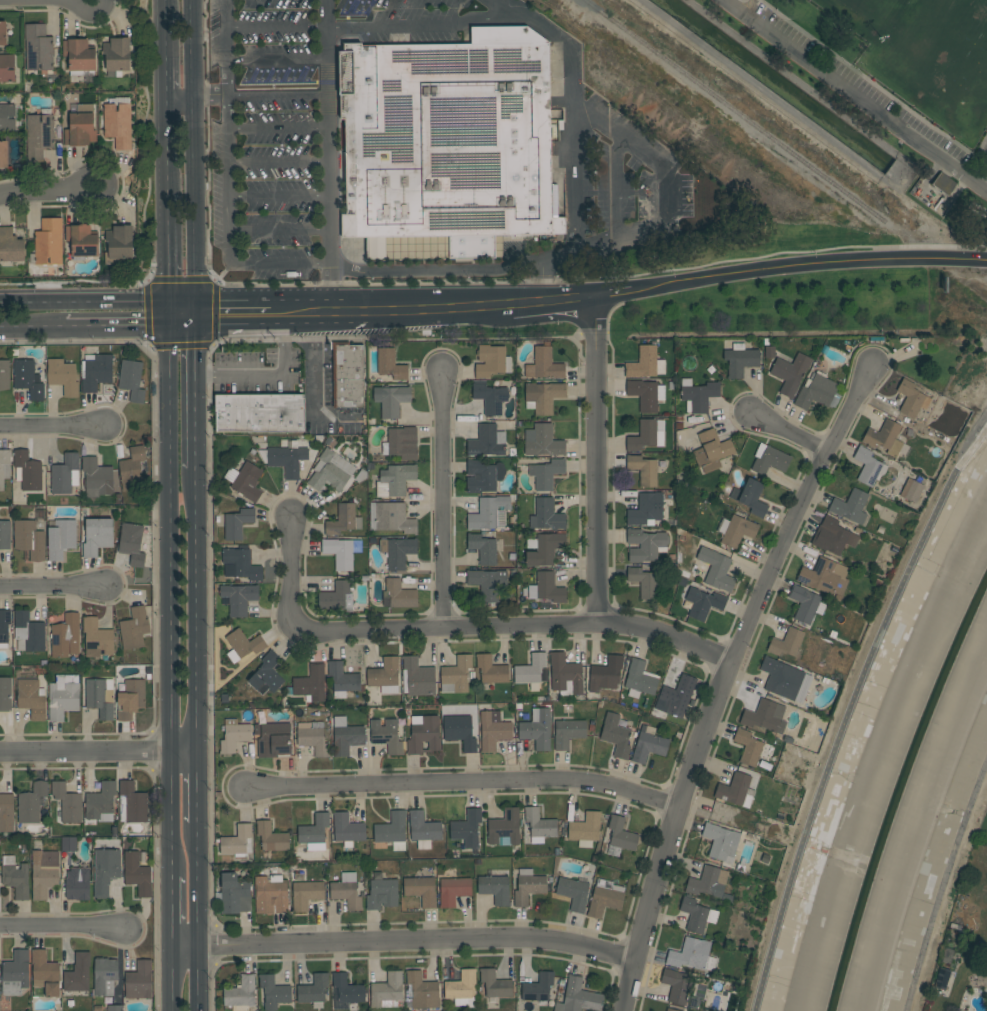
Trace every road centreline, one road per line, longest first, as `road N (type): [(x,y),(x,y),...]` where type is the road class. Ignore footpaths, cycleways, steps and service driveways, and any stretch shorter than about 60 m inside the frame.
road 1 (residential): [(871,371),(729,663),(675,806),(622,1010)]
road 2 (residential): [(289,518),(291,632),(615,624),(729,663)]
road 3 (tertiary): [(170,326),(172,875)]
road 4 (residential): [(173,946),(539,938),(635,958)]
road 5 (residential): [(240,795),(587,781),(675,806)]
road 6 (primary): [(635,292),(823,263),(986,260)]
road 7 (residential): [(594,298),(595,624)]
road 8 (tertiary): [(197,316),(191,0)]
road 9 (tertiary): [(197,749),(197,468)]
road 10 (residential): [(439,373),(445,628)]
road 11 (primary): [(197,316),(170,303),(0,303)]
road 12 (residential): [(0,754),(197,749)]
road 13 (tertiary): [(200,1010),(198,822)]
road 14 (primary): [(358,310),(510,304)]
road 15 (tertiary): [(197,468),(197,316)]
road 16 (tertiary): [(168,193),(170,326)]
road 17 (residential): [(0,928),(126,928)]

